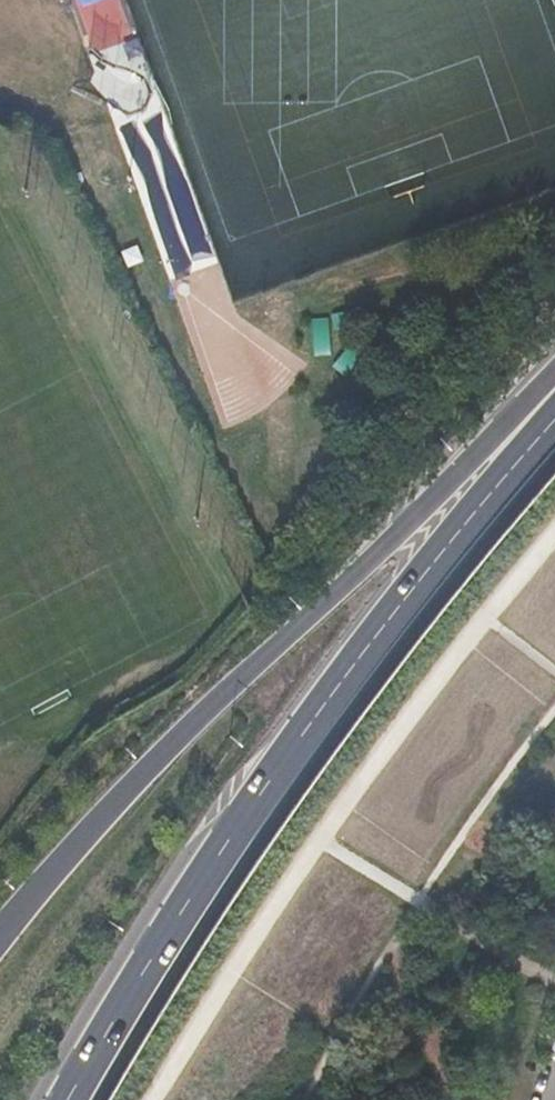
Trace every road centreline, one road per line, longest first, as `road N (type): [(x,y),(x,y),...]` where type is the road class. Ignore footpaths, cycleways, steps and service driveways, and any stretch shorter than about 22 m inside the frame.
road 1 (trunk): [(554,422),(313,724),(226,846),(69,1099)]
road 2 (secondary): [(554,373),(159,769),(0,946)]
road 3 (trunk): [(200,1099),(403,803),(554,618)]
road 4 (trunk): [(270,1099),(554,676)]

